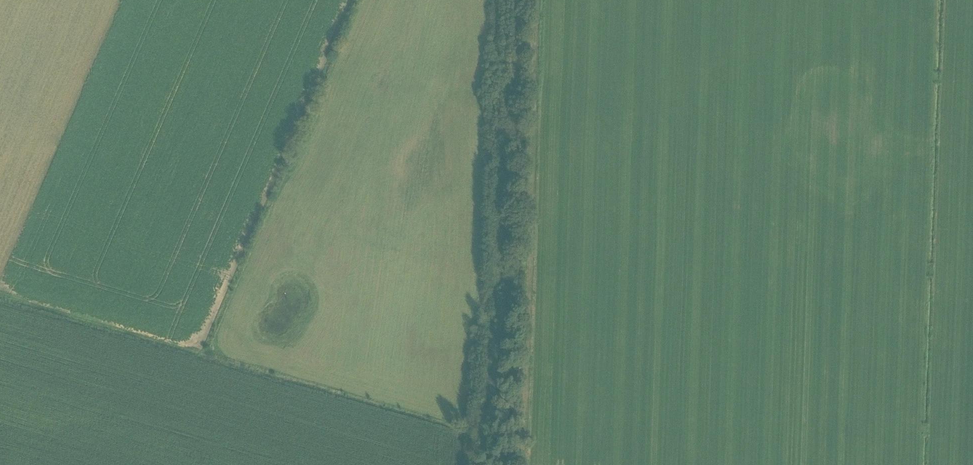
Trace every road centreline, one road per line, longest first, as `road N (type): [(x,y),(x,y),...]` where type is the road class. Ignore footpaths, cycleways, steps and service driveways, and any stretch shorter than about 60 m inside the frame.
road 1 (track): [(523,464),(536,0)]

